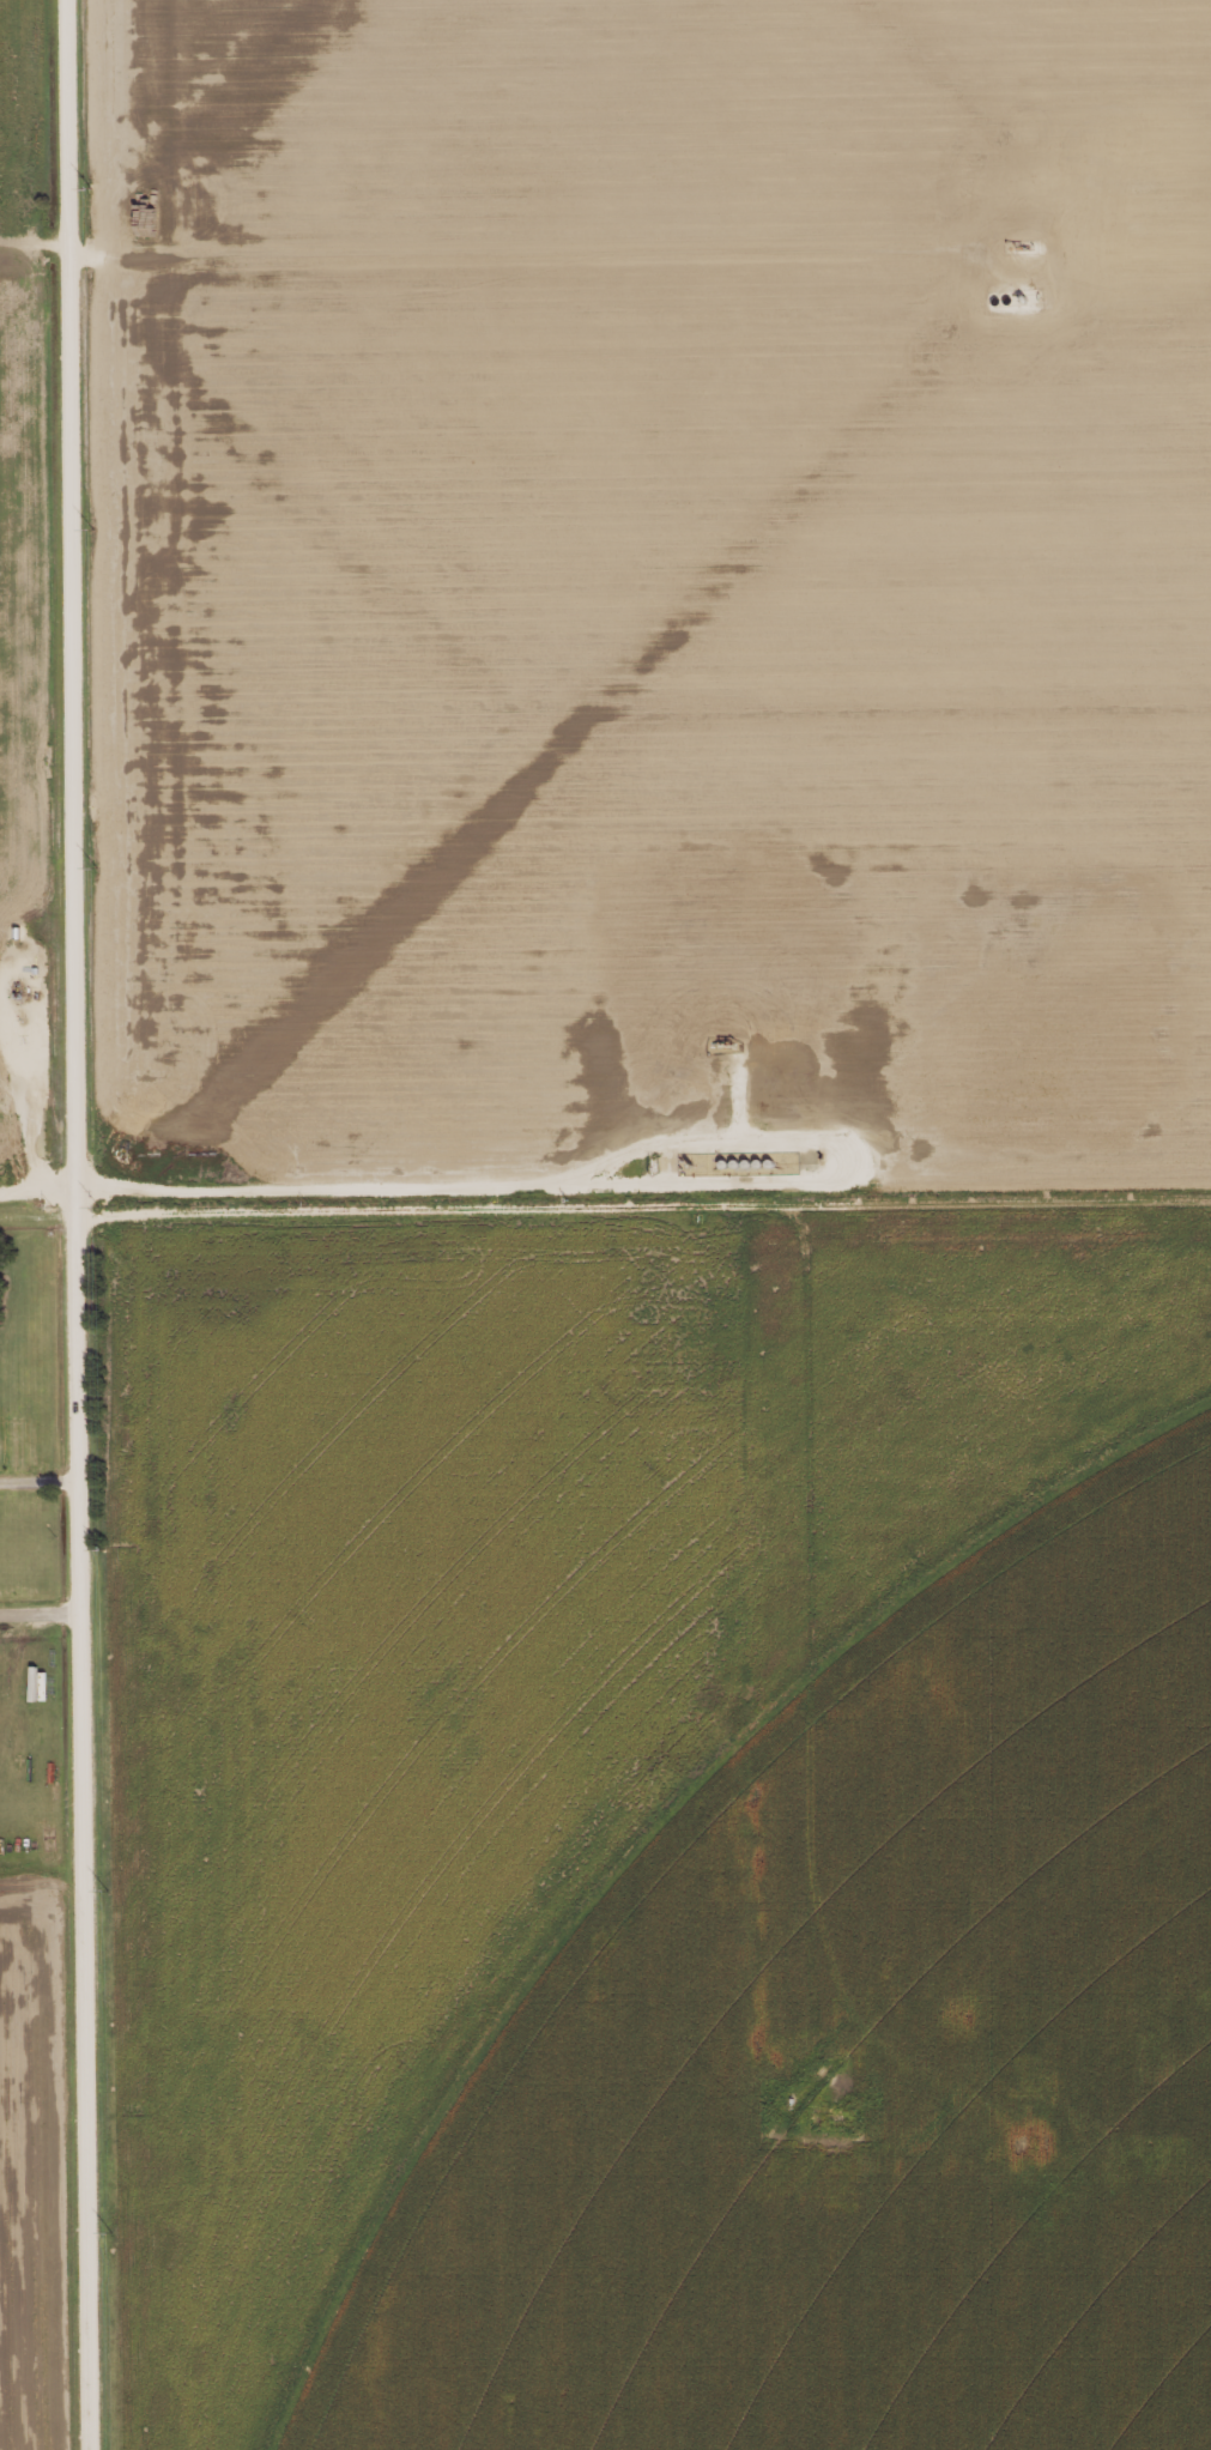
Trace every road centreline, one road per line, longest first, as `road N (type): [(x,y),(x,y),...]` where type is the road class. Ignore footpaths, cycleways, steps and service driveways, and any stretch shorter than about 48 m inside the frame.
road 1 (residential): [(94,2449),(68,0)]

